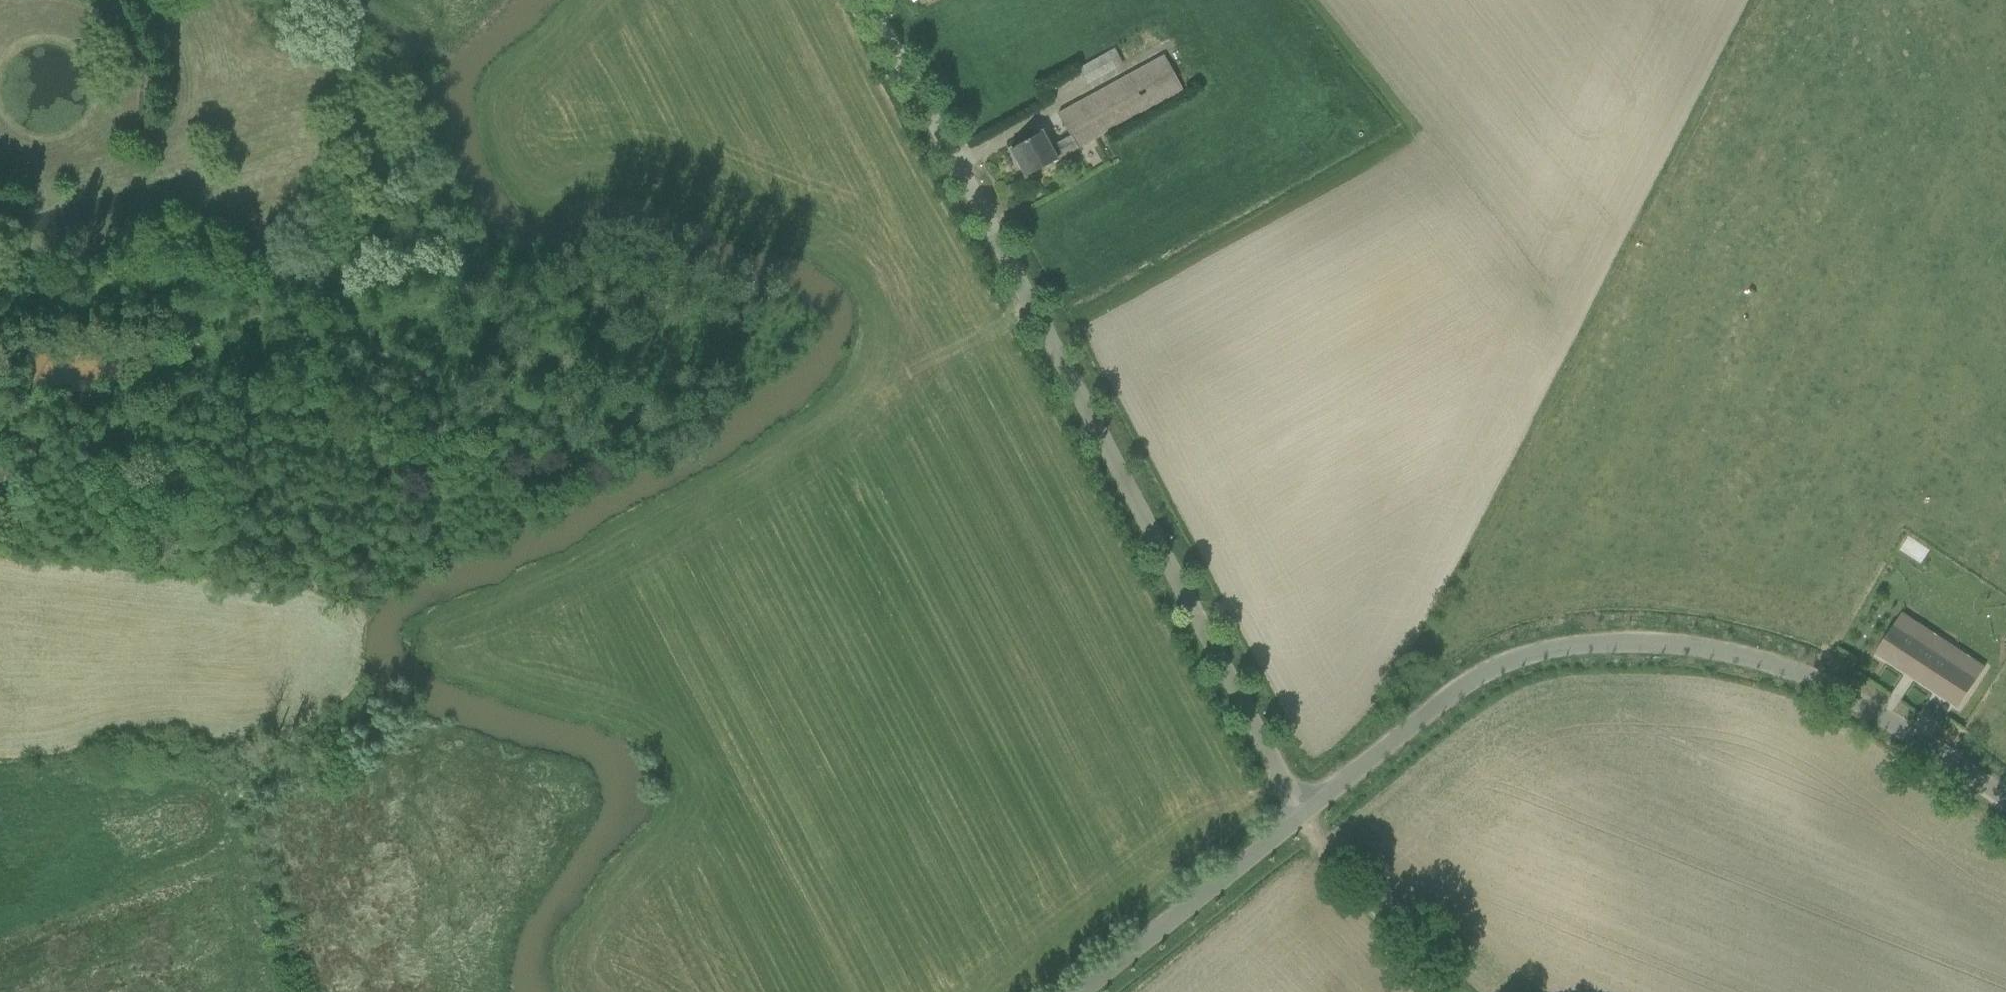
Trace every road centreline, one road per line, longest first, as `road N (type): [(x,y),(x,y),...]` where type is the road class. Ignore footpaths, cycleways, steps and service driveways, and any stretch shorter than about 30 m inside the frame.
road 1 (unclassified): [(1302,815),(867,0)]
road 2 (residential): [(1302,815),(1435,698),(1494,664),(1583,645),(1735,654),(1787,671),(1874,709),(2005,805)]
road 3 (unclassified): [(1082,991),(1302,815)]
road 4 (track): [(1302,815),(1319,853),(1371,915),(1452,991)]

